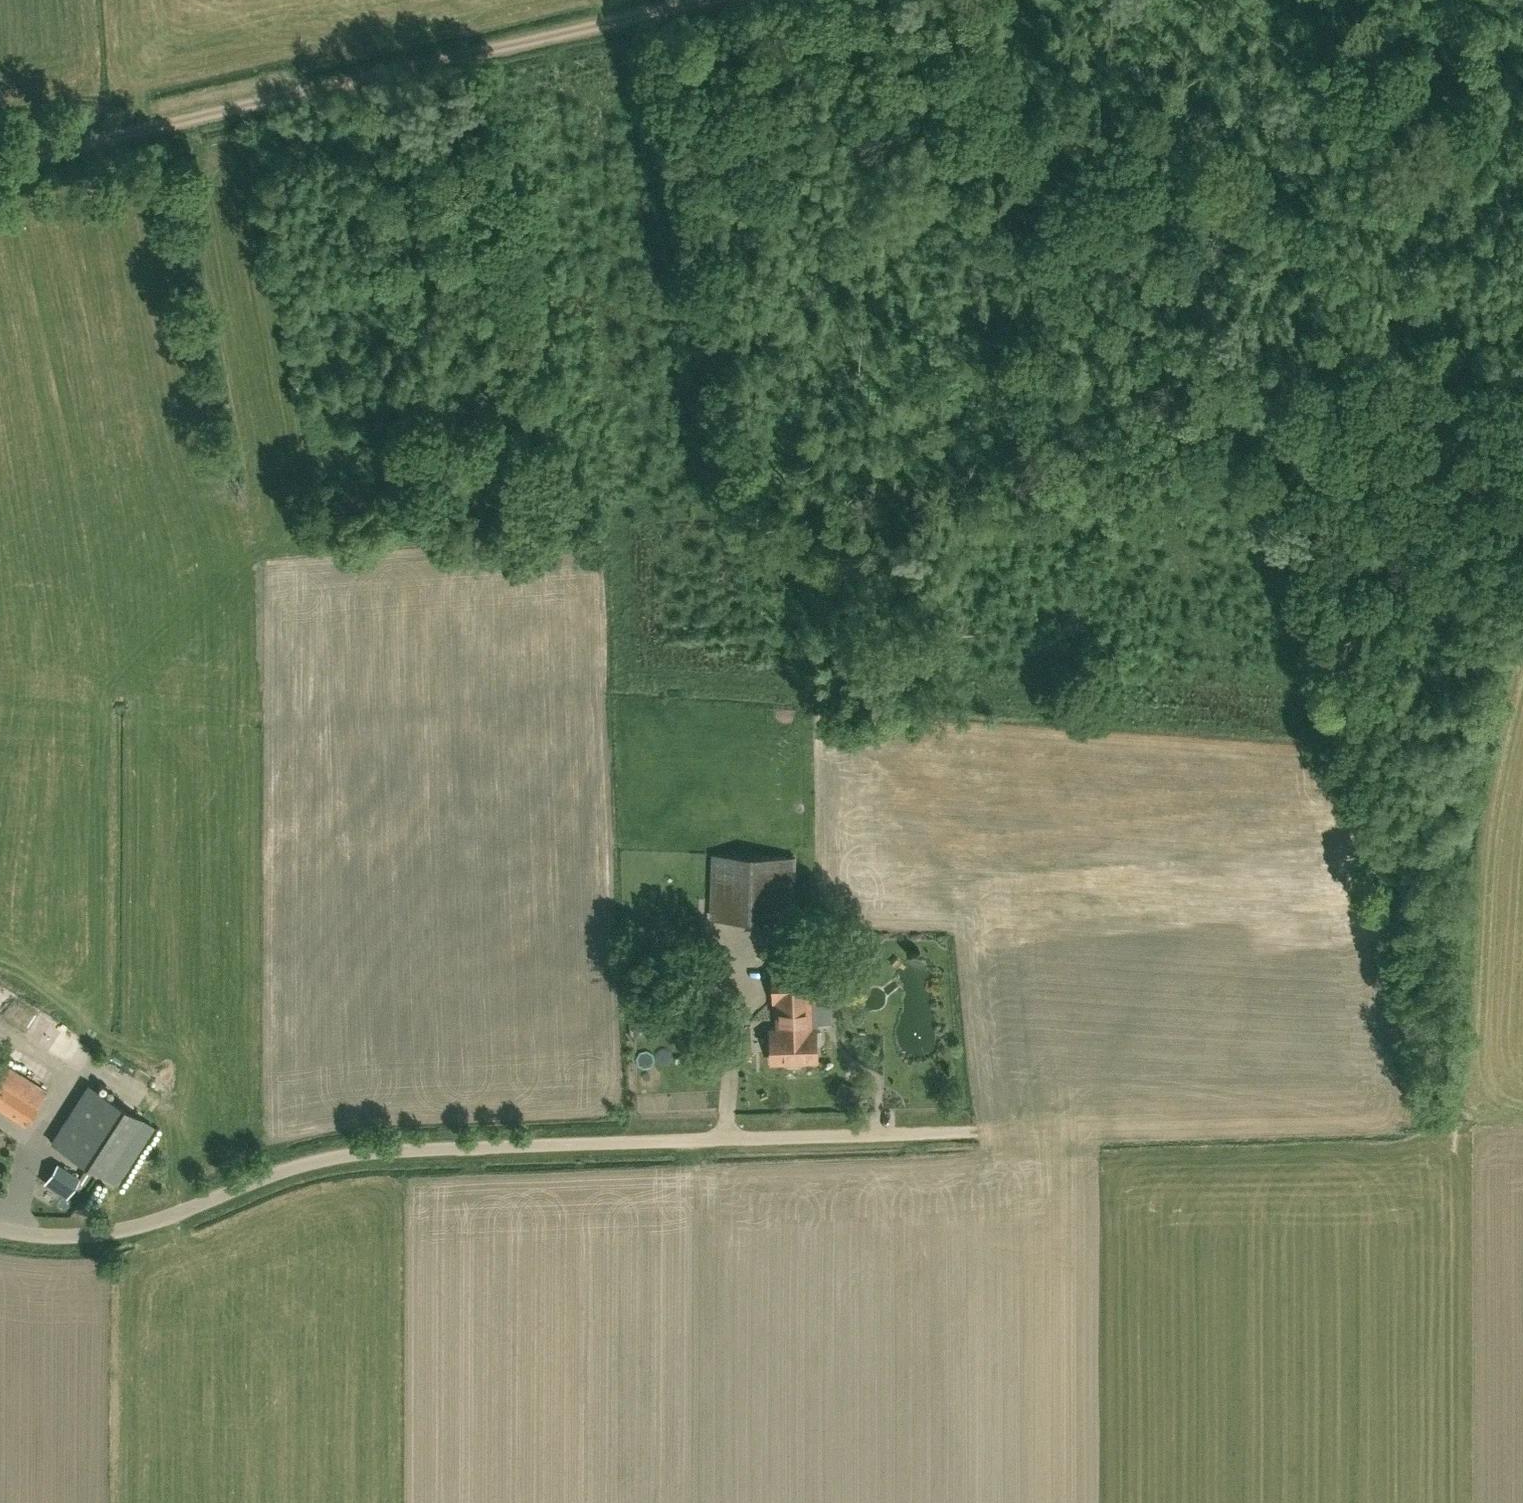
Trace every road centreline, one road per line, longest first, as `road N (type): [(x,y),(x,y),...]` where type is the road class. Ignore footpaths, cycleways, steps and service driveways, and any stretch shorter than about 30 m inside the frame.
road 1 (unclassified): [(0,1230),(50,1236),(133,1227),(299,1166),(369,1151),(956,1132)]
road 2 (track): [(696,0),(0,165)]

